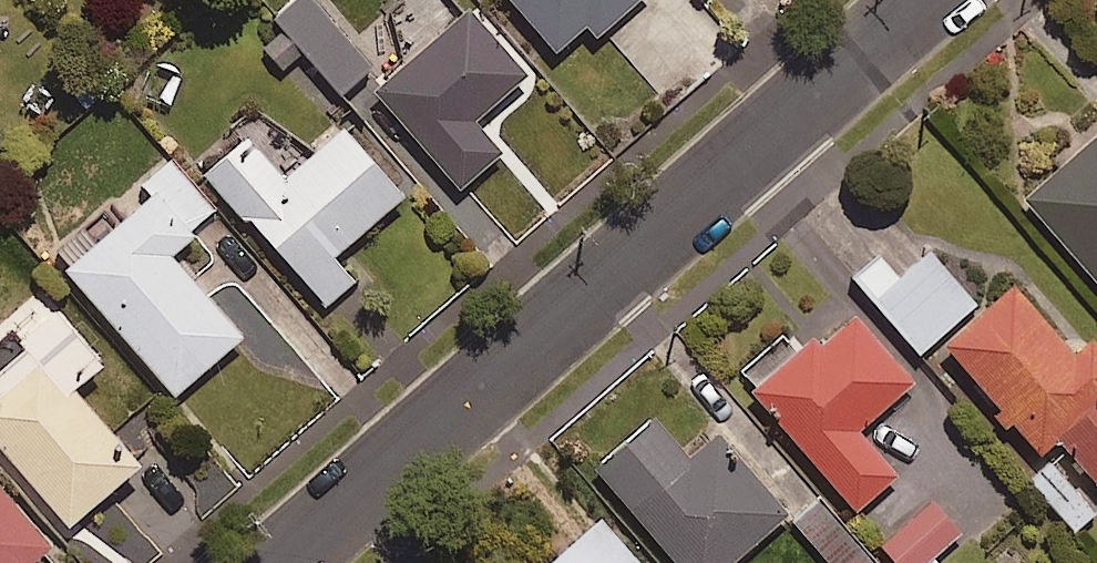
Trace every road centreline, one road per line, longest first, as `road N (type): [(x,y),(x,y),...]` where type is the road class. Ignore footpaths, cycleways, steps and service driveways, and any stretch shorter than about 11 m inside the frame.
road 1 (residential): [(930,0),(282,562)]

